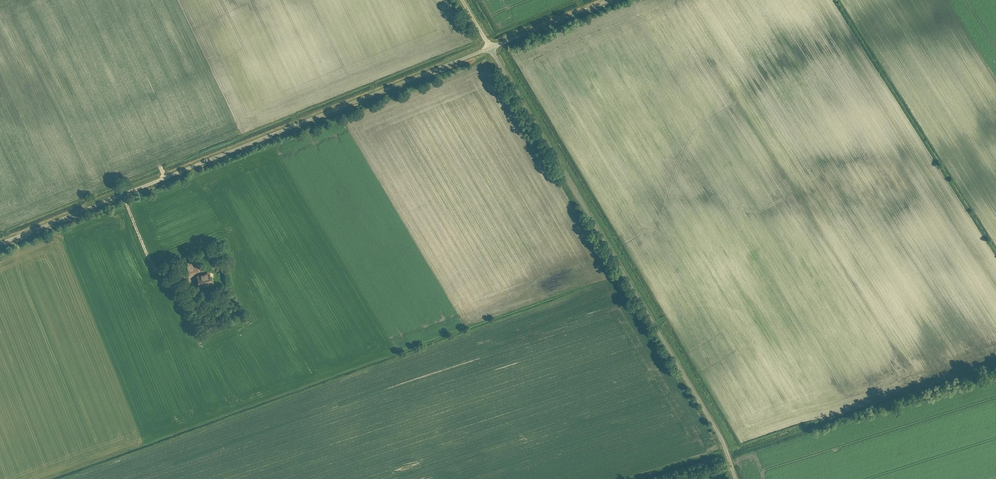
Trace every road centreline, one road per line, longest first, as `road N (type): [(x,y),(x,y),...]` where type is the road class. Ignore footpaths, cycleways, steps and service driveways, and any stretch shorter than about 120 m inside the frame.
road 1 (residential): [(490,45),(0,242)]
road 2 (residential): [(735,478),(708,411),(490,45)]
road 3 (residential): [(602,0),(490,45)]

